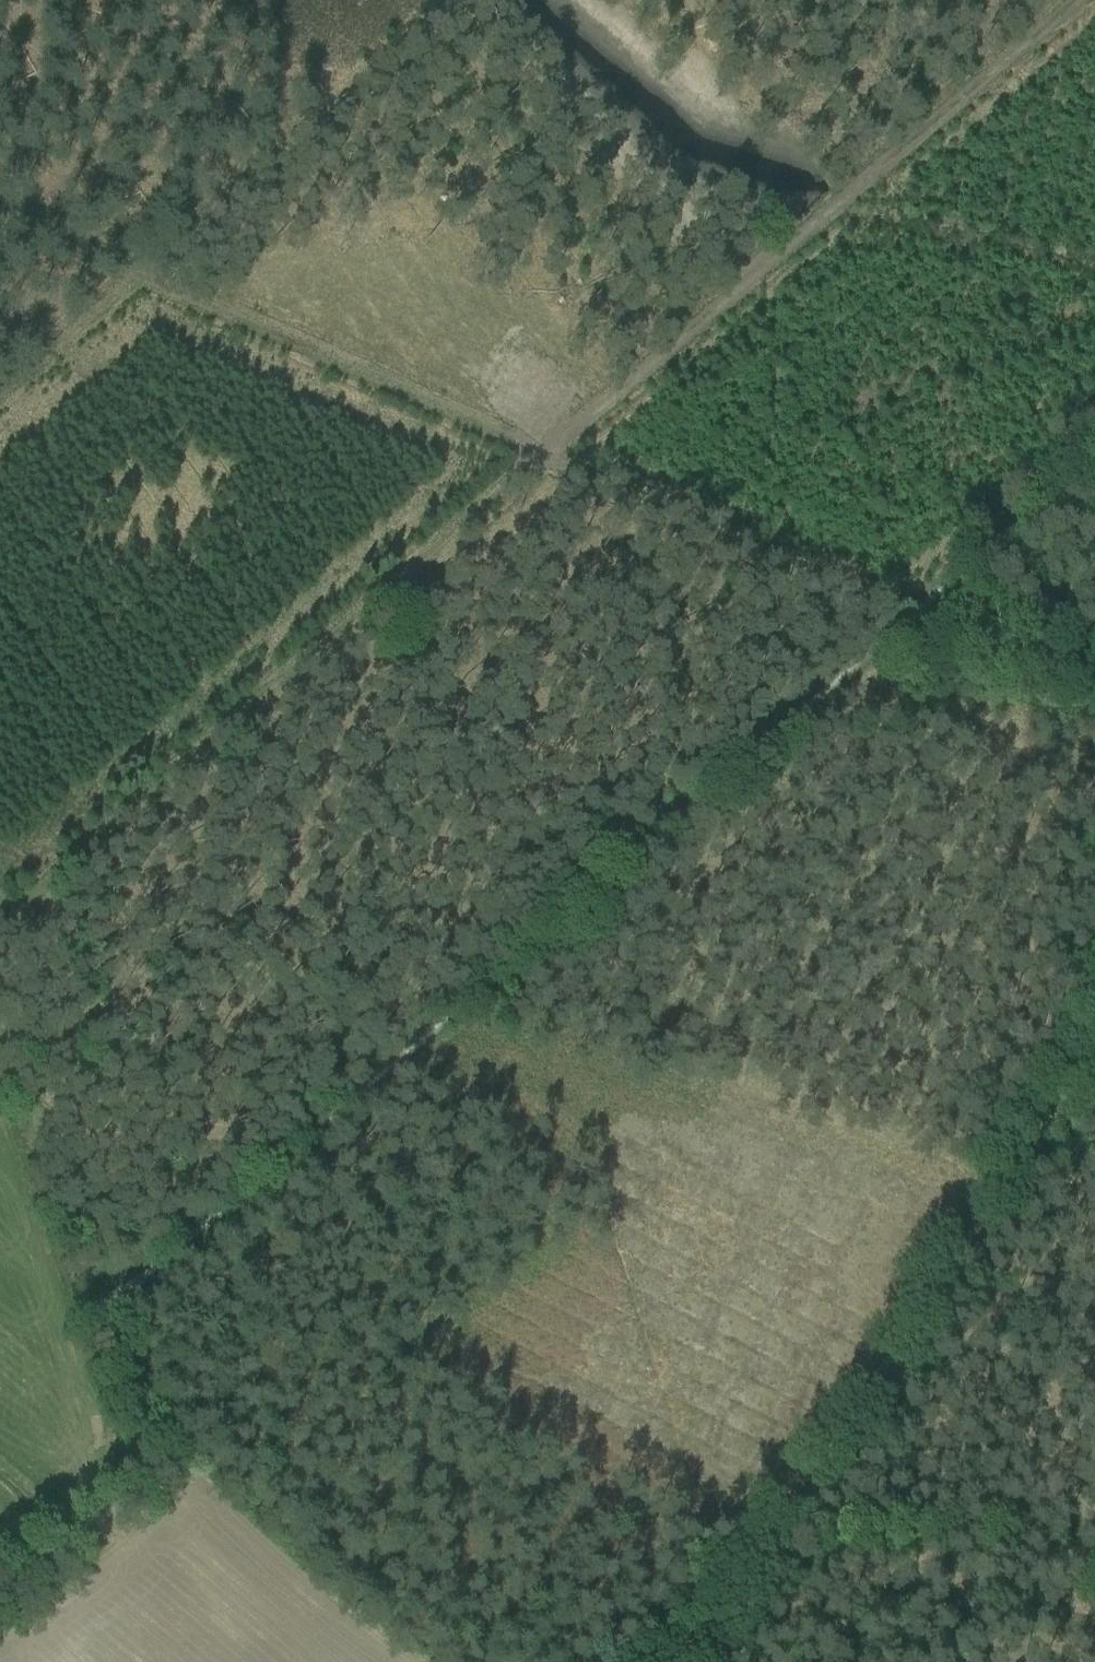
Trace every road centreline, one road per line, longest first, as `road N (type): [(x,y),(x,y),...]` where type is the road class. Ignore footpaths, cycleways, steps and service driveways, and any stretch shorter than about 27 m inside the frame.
road 1 (track): [(686,1661),(1094,1052)]
road 2 (unclassified): [(166,1217),(121,1277),(125,1344),(154,1406),(145,1451),(0,1584)]
road 3 (track): [(904,617),(1094,671)]

